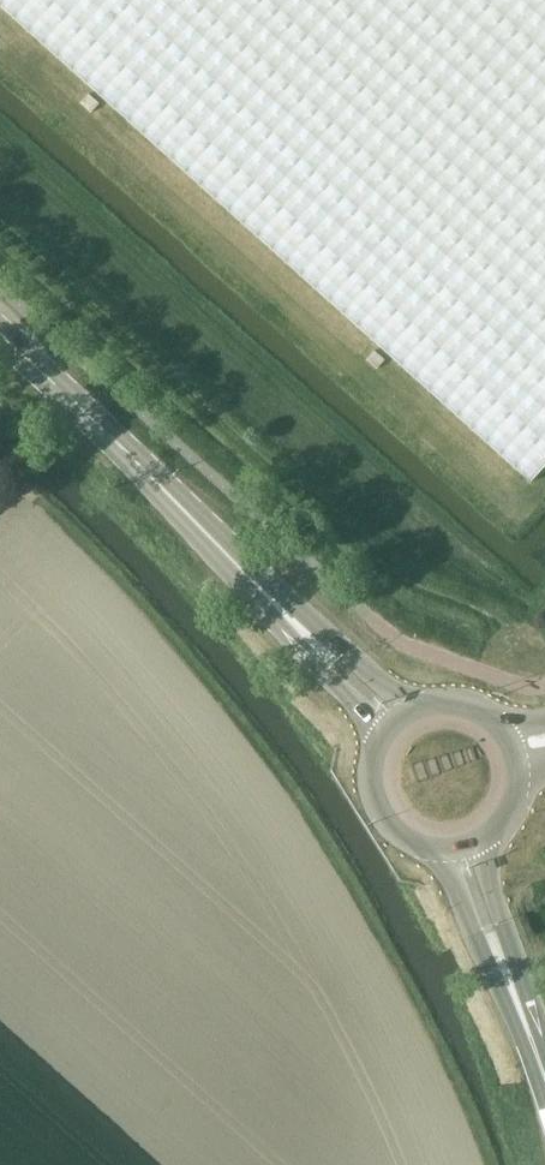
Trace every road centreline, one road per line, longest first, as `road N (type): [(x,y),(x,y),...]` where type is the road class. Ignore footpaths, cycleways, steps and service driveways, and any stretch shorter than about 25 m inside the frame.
road 1 (secondary): [(393,723),(161,483),(0,333)]
road 2 (secondary): [(544,1070),(456,844)]
road 3 (secondary): [(393,723),(378,744),(374,795),(405,836),(456,844)]
road 4 (secondary): [(509,753),(481,716),(460,706),(413,710),(393,723)]

